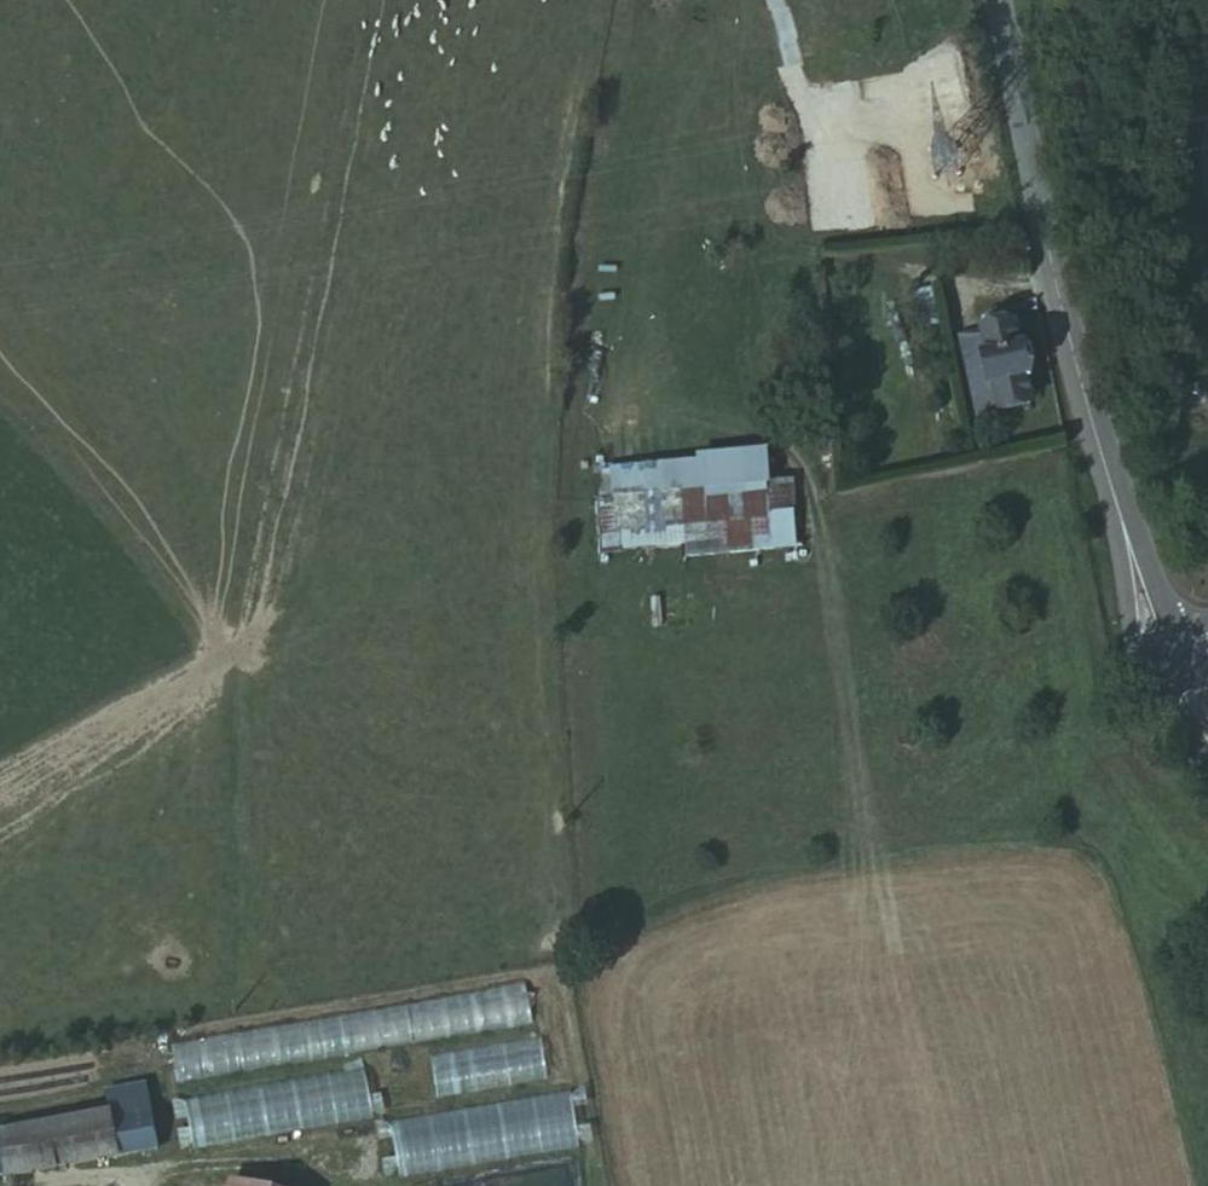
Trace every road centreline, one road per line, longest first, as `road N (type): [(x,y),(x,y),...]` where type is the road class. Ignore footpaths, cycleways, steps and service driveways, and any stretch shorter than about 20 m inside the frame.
road 1 (tertiary): [(990,0),(1065,337),(1165,629)]

